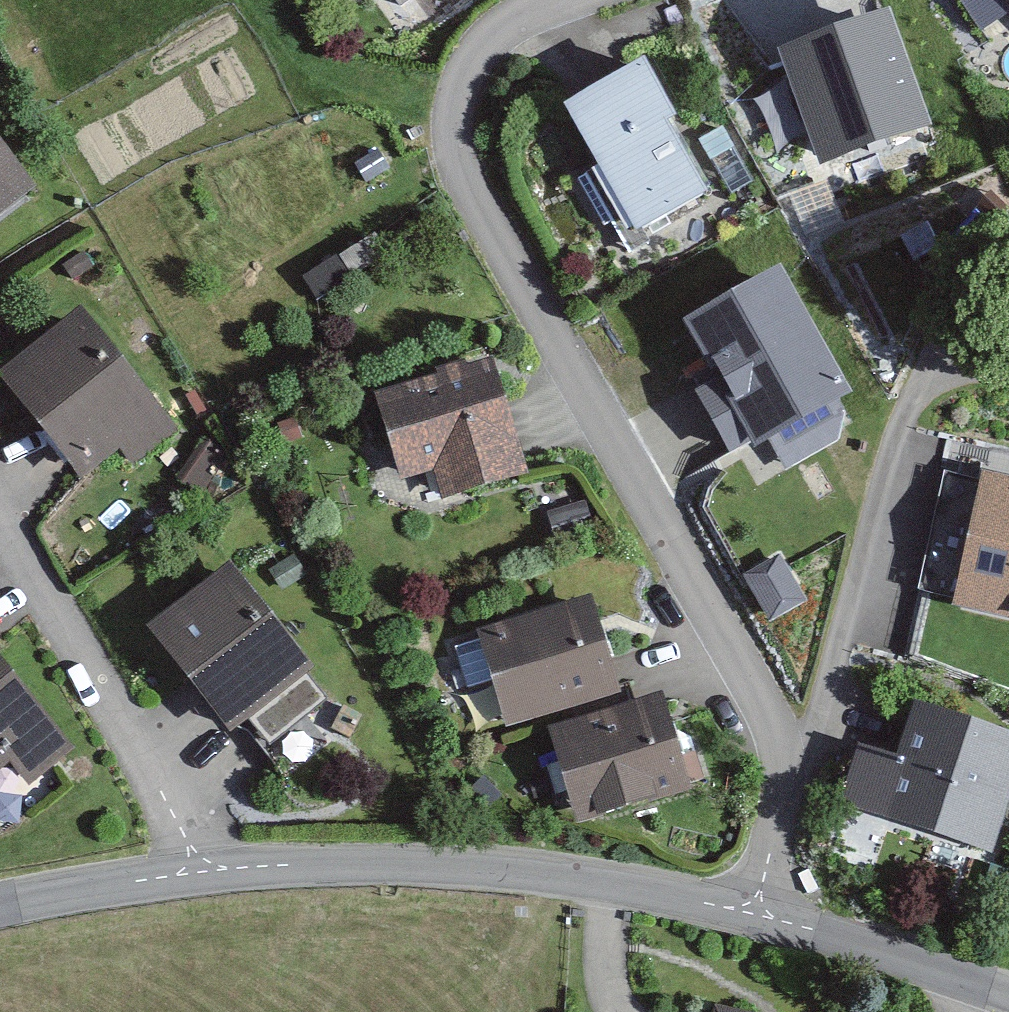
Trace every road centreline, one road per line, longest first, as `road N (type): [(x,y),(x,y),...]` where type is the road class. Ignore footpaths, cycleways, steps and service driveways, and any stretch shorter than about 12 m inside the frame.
road 1 (residential): [(784,775),(694,571),(491,246),(453,141),(474,53),(525,13),(559,0)]
road 2 (residential): [(784,775),(851,642),(898,419),(962,306),(1008,255)]
road 3 (tertiary): [(760,902),(517,867),(340,861),(202,869)]
road 4 (residential): [(202,869),(122,716),(0,517)]
road 5 (tertiary): [(1008,988),(760,902)]
road 6 (tertiary): [(202,869),(0,908)]
road 7 (residential): [(760,902),(784,775)]

